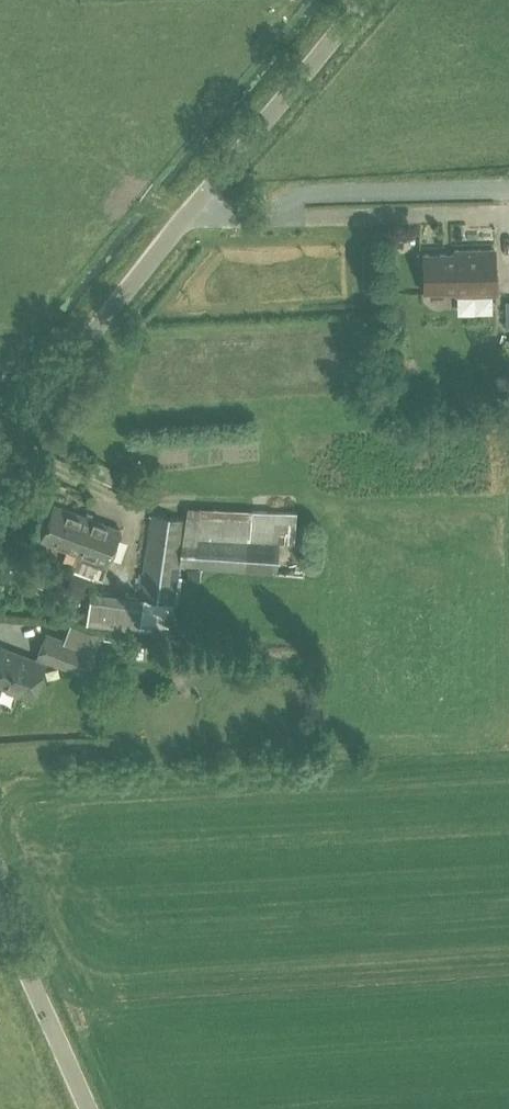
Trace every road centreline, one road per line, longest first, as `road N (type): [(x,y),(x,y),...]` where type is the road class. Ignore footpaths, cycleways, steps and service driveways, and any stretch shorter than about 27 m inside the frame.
road 1 (unclassified): [(0,452),(366,0)]
road 2 (unclassified): [(89,1108),(0,910)]

